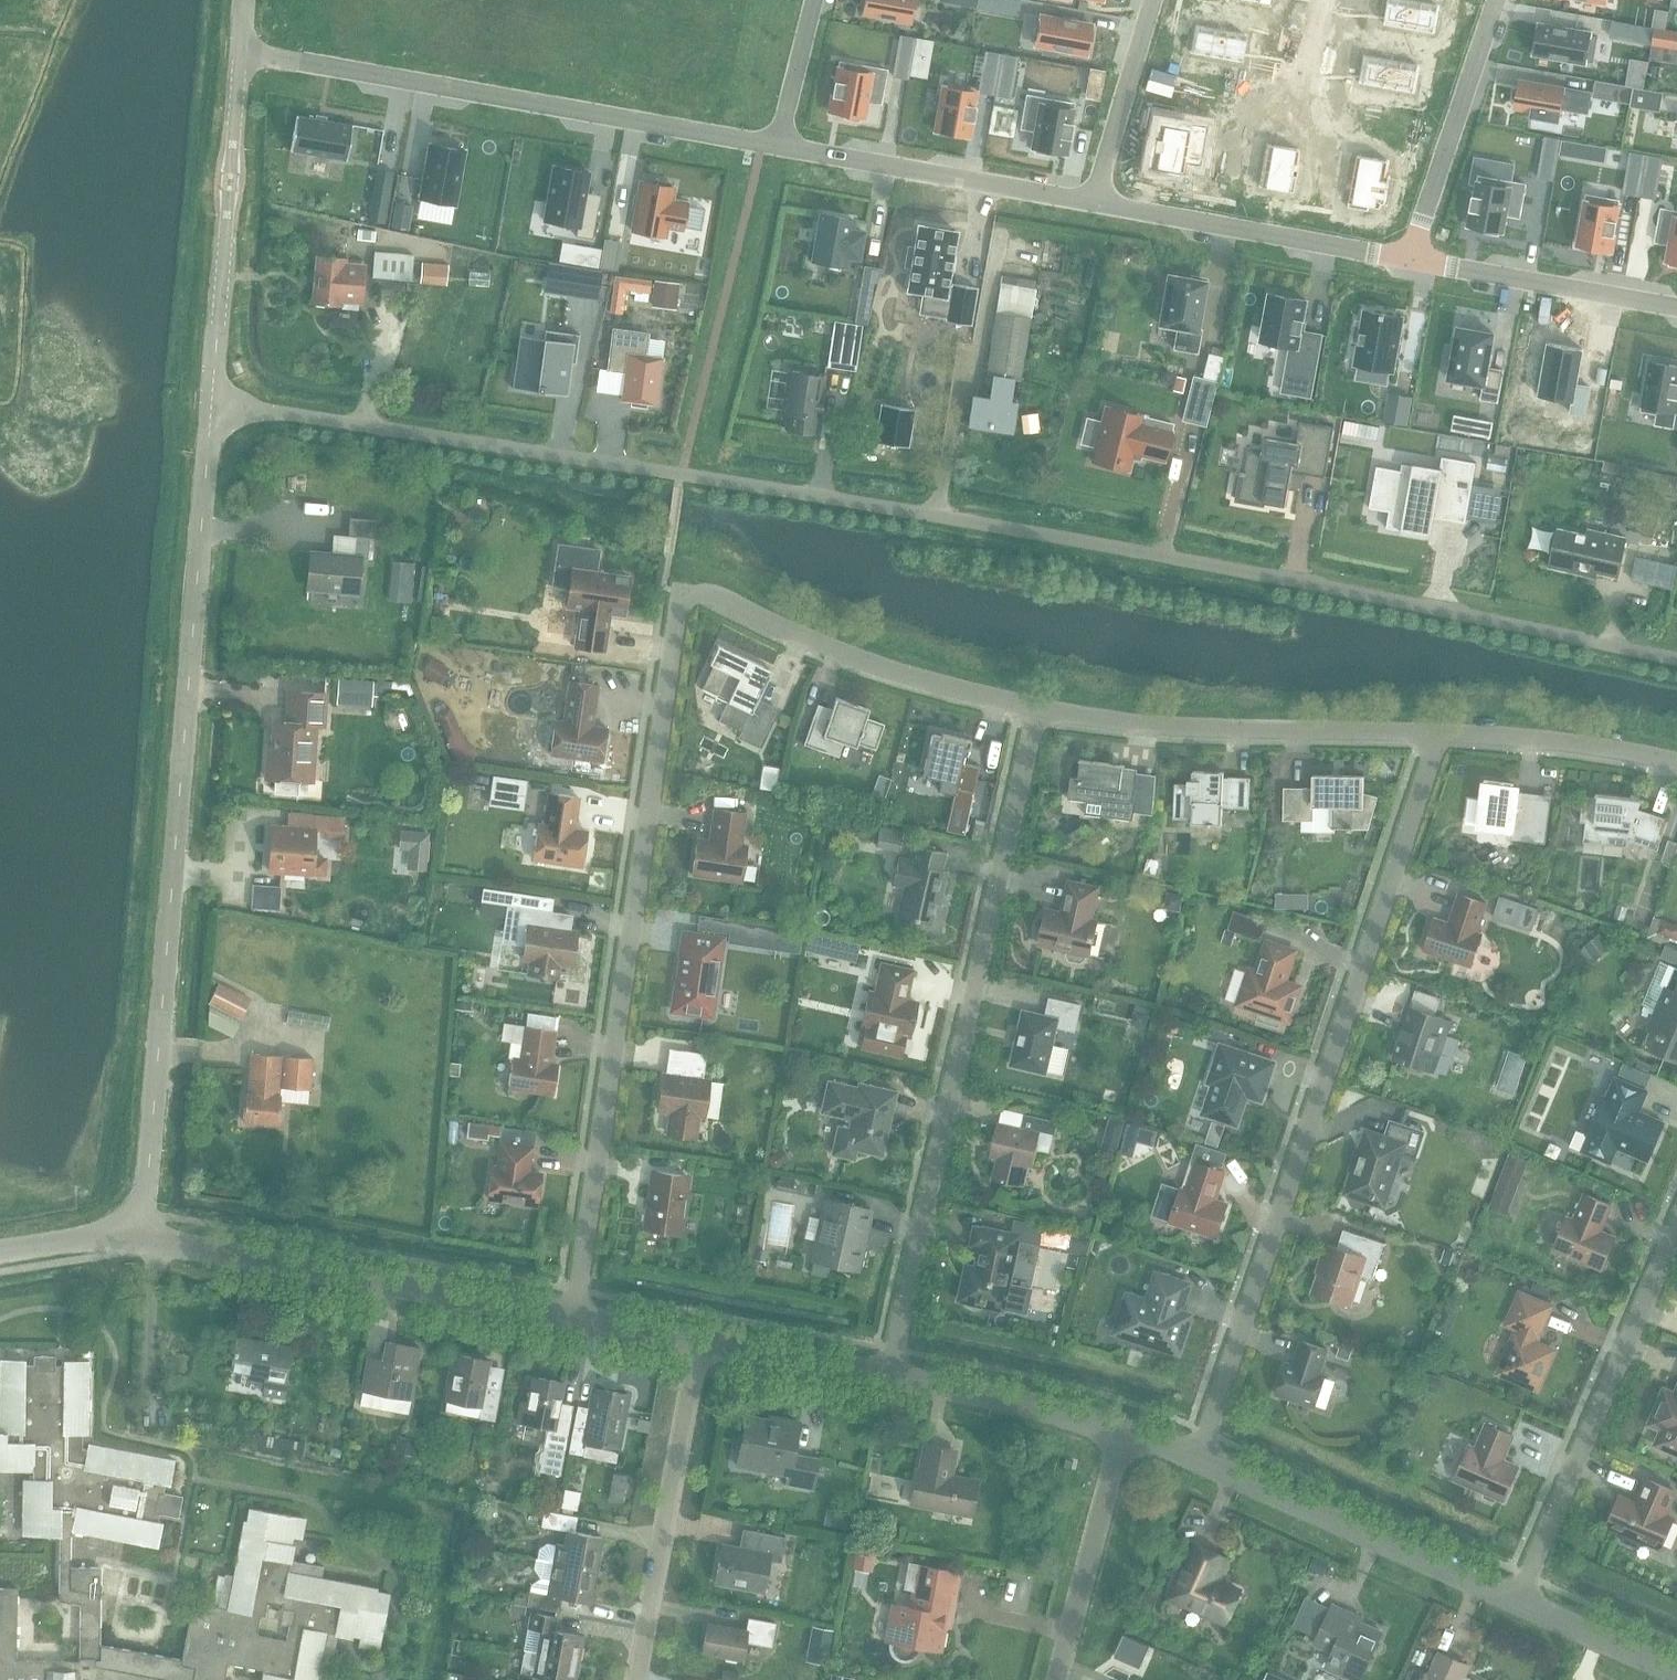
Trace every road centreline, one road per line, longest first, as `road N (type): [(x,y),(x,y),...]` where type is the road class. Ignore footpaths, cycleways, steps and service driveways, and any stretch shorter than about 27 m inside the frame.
road 1 (residential): [(1676,652),(1120,545),(680,473),(211,409)]
road 2 (residential): [(573,1314),(678,604),(709,594),(834,654),(1034,707)]
road 3 (residential): [(152,1234),(211,409)]
road 4 (residential): [(1201,1458),(1438,735)]
road 5 (residential): [(886,1374),(1034,707)]
road 6 (residential): [(780,143),(239,52)]
road 7 (residential): [(573,1314),(152,1234)]
road 8 (residential): [(1517,1599),(1676,1223)]
road 9 (residential): [(1034,707),(1141,722),(1438,735)]
road 10 (residential): [(211,409),(239,52)]
road 11 (residential): [(638,1679),(705,1339)]
road 12 (residential): [(1517,1599),(1201,1458)]
road 13 (residential): [(1410,257),(1094,200)]
road 14 (residential): [(1094,200),(780,143)]
road 15 (residential): [(1410,257),(1496,0)]
road 16 (residential): [(1676,305),(1410,257)]
road 17 (residential): [(1057,1679),(1122,1429)]
road 18 (residential): [(1122,1429),(886,1374)]
road 19 (residential): [(1438,735),(1537,740),(1676,764)]
road 20 (residential): [(1094,200),(1151,0)]
road 21 (residential): [(886,1374),(705,1339)]
road 22 (residential): [(1676,1671),(1517,1599)]
road 23 (residential): [(152,1234),(0,1257)]
road 24 (residential): [(780,143),(816,0)]
road 25 (residential): [(705,1339),(573,1314)]

